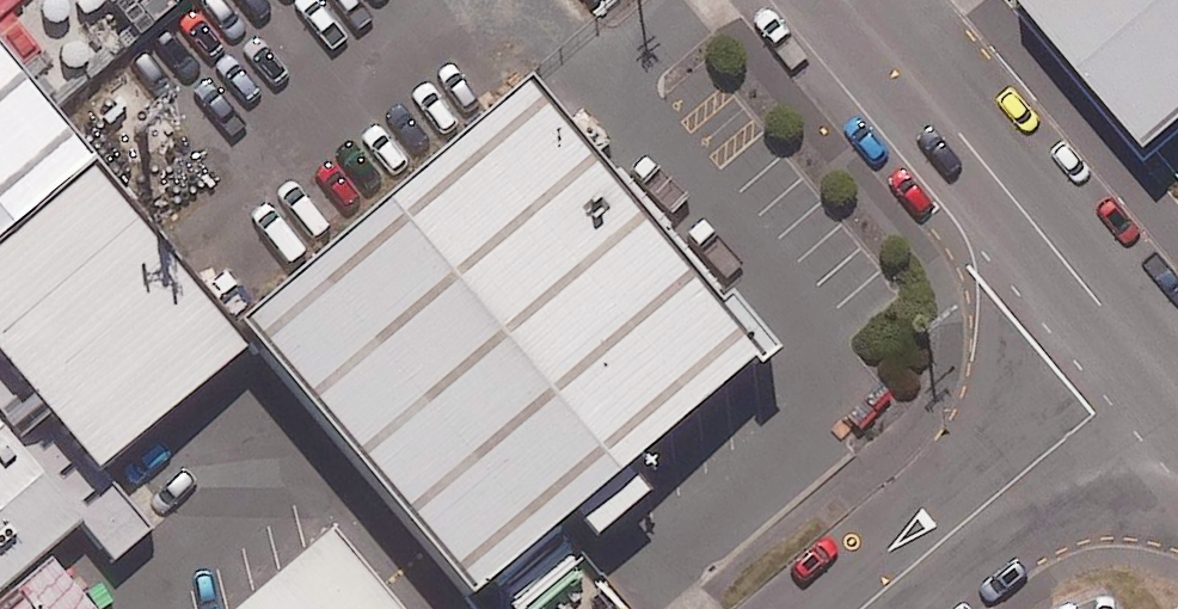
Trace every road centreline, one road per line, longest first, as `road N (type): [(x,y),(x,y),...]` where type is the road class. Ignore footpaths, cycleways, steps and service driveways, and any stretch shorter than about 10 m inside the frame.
road 1 (unclassified): [(842,0),(1150,362)]
road 2 (unclassified): [(1150,362),(857,608)]

